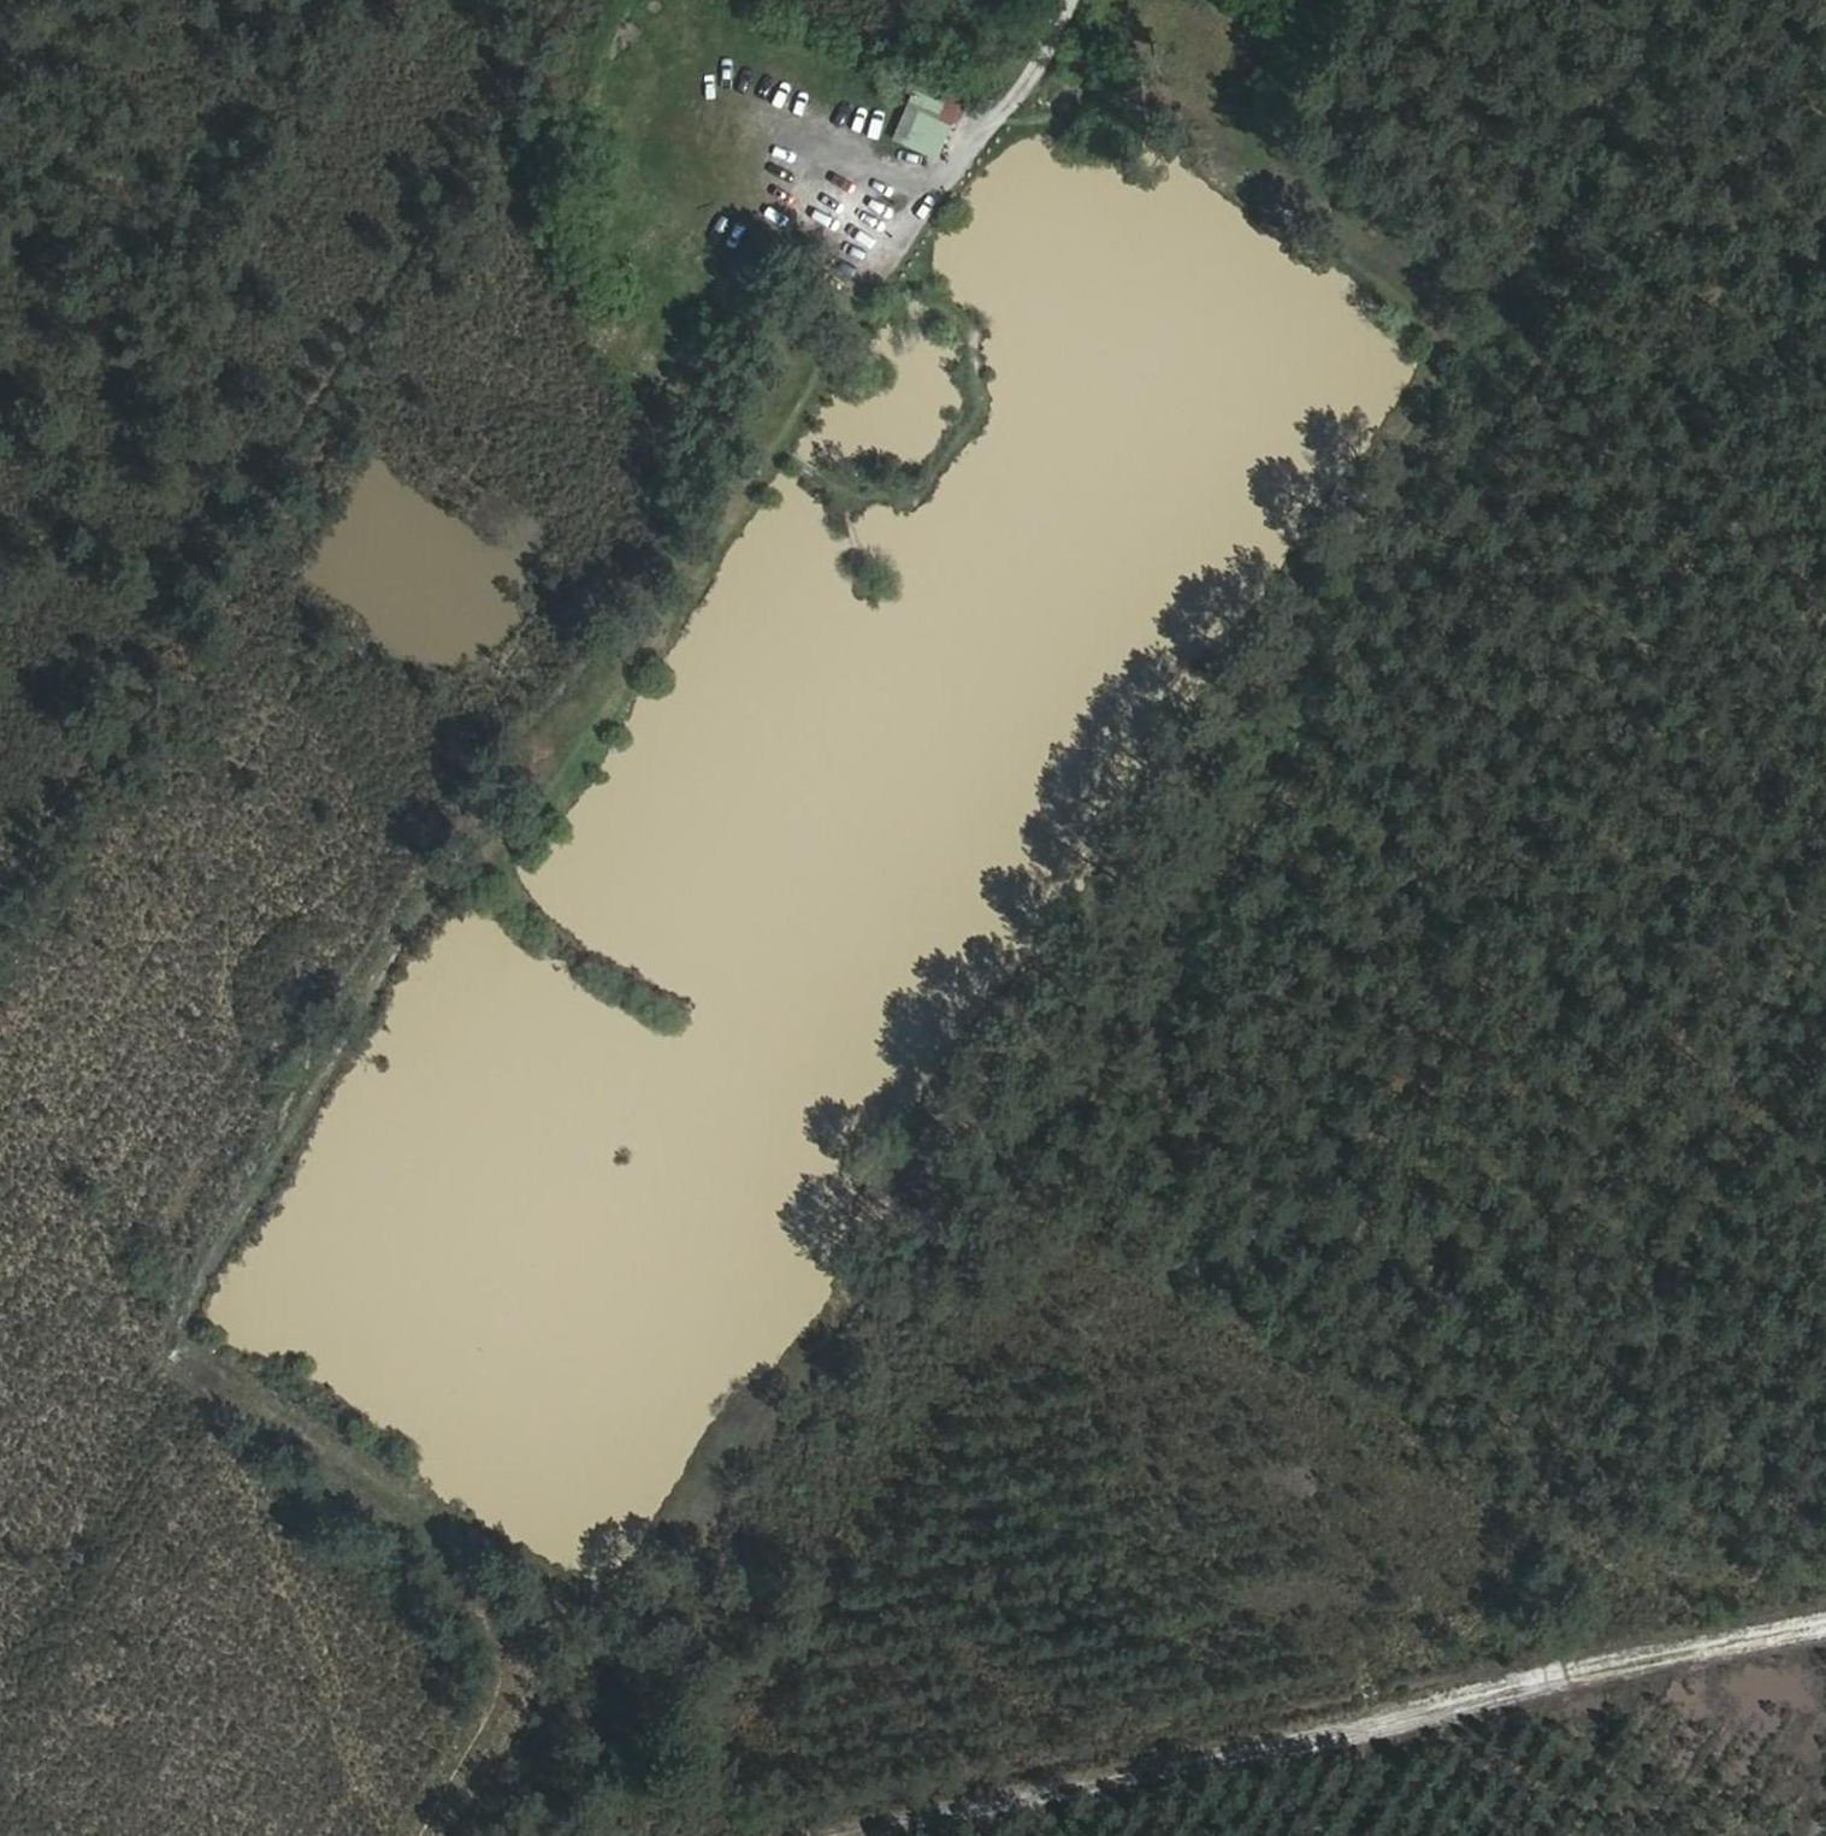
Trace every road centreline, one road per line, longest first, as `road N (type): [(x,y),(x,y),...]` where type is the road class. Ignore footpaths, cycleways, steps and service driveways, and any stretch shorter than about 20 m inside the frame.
road 1 (track): [(1825,1626),(816,1835)]
road 2 (track): [(1078,0),(1017,111),(947,187),(896,221),(861,214),(770,147)]
road 3 (track): [(449,1835),(581,1631)]

